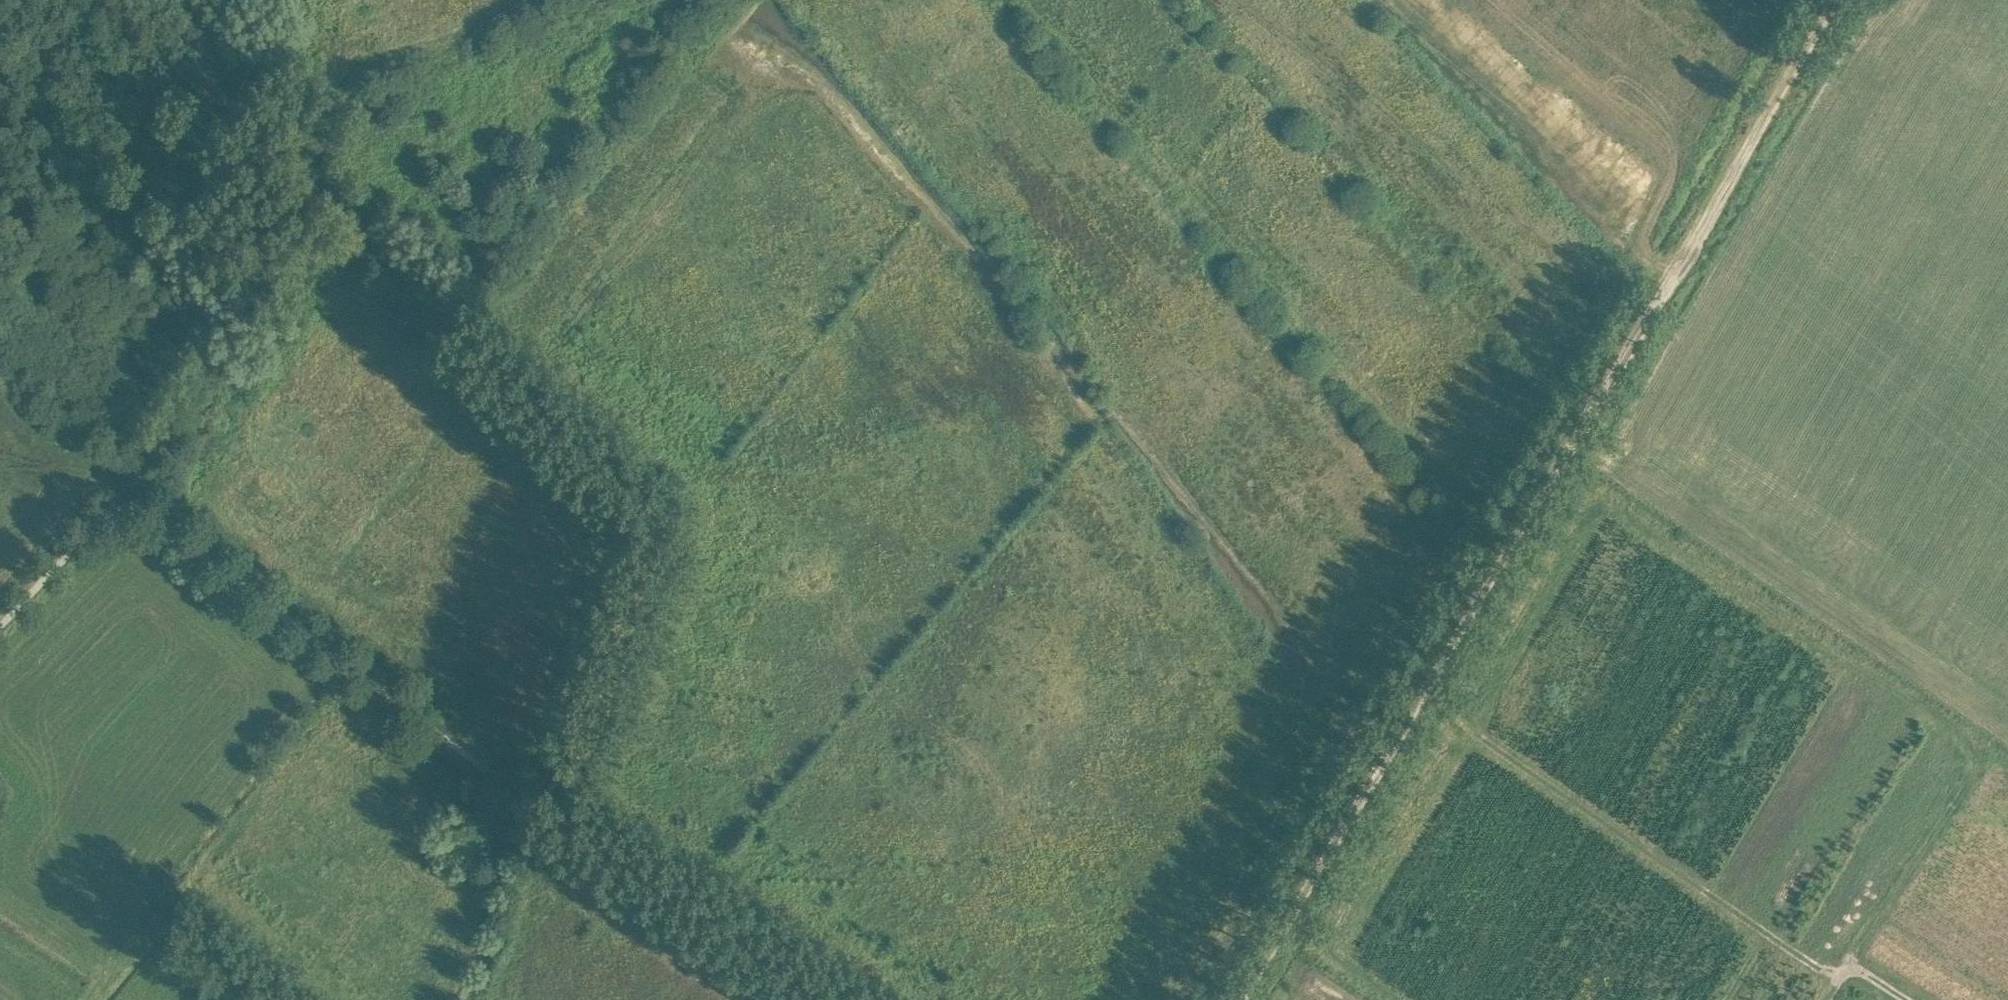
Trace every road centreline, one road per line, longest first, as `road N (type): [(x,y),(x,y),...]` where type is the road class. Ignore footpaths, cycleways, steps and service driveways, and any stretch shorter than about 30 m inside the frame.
road 1 (track): [(1844,0),(1240,999)]

